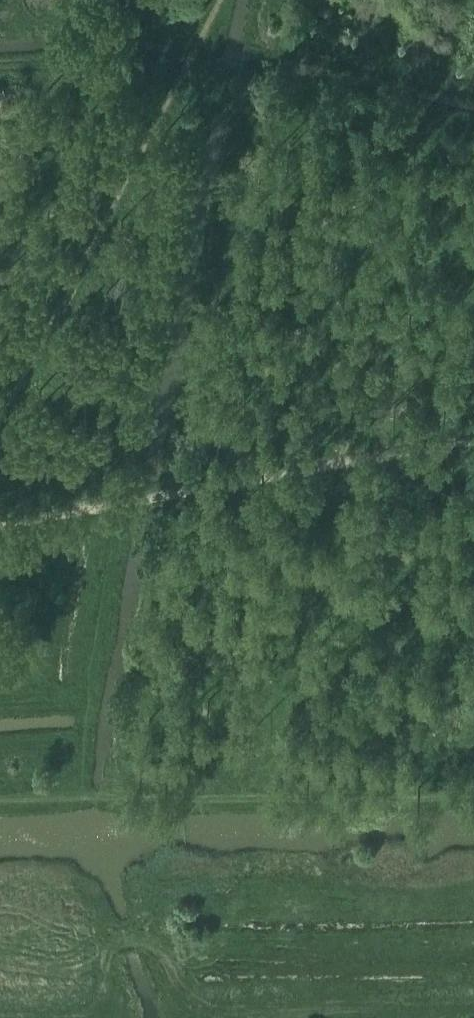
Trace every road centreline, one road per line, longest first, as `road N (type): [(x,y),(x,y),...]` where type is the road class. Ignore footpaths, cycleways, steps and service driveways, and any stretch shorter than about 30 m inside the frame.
road 1 (track): [(473,441),(0,527)]
road 2 (track): [(220,0),(0,420)]
road 3 (track): [(473,792),(0,799)]

